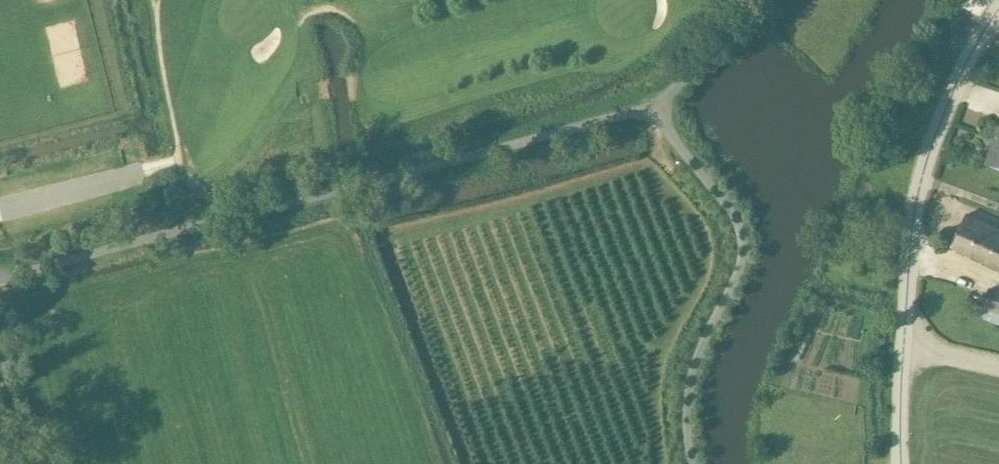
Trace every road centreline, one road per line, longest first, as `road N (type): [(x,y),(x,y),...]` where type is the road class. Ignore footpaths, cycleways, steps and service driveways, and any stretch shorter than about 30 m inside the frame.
road 1 (unclassified): [(0,280),(649,109),(776,0)]
road 2 (unclassified): [(901,463),(912,221),(956,84),(998,8)]

